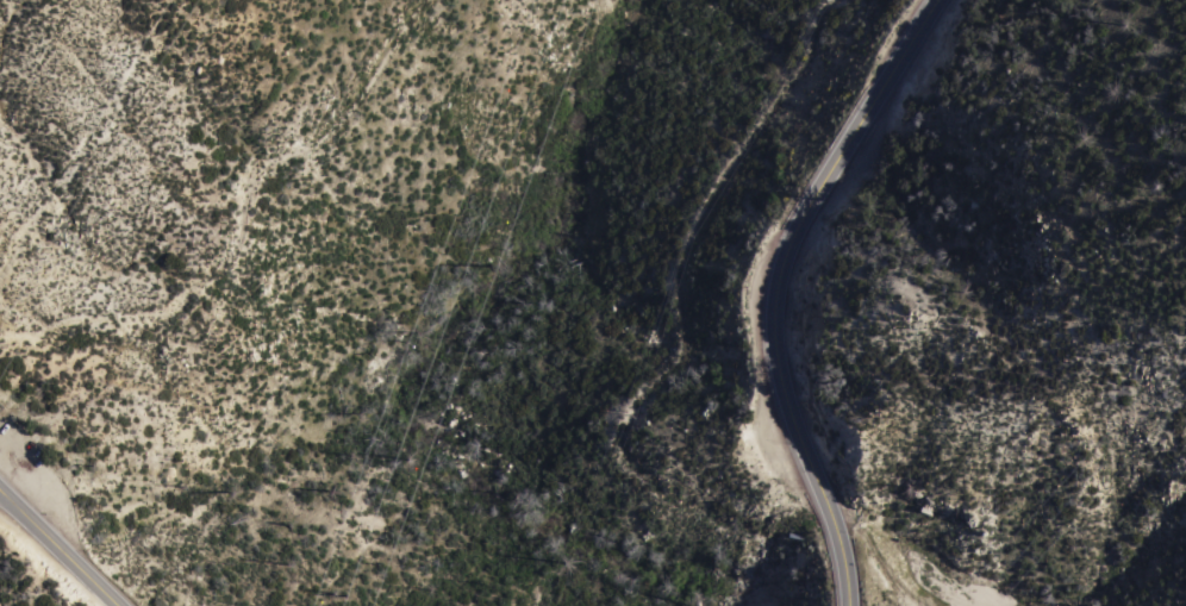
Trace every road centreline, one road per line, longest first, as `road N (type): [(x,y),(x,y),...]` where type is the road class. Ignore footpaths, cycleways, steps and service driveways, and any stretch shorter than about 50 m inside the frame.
road 1 (primary): [(854,605),(839,529),(799,442),(778,362),(776,293),(801,226),(942,0)]
road 2 (track): [(0,349),(86,316),(162,308),(221,264),(242,243),(255,169),(326,132),(424,0)]
road 3 (track): [(176,0),(0,280)]
road 4 (primary): [(0,492),(122,605)]

